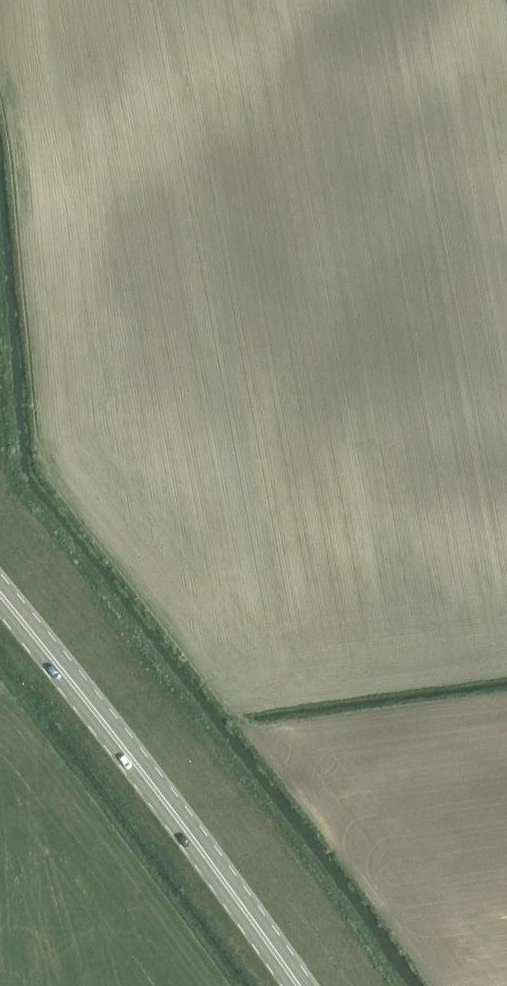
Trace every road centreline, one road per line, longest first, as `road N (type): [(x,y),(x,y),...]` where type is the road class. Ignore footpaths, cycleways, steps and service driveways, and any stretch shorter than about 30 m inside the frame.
road 1 (primary): [(299,985),(0,595)]

